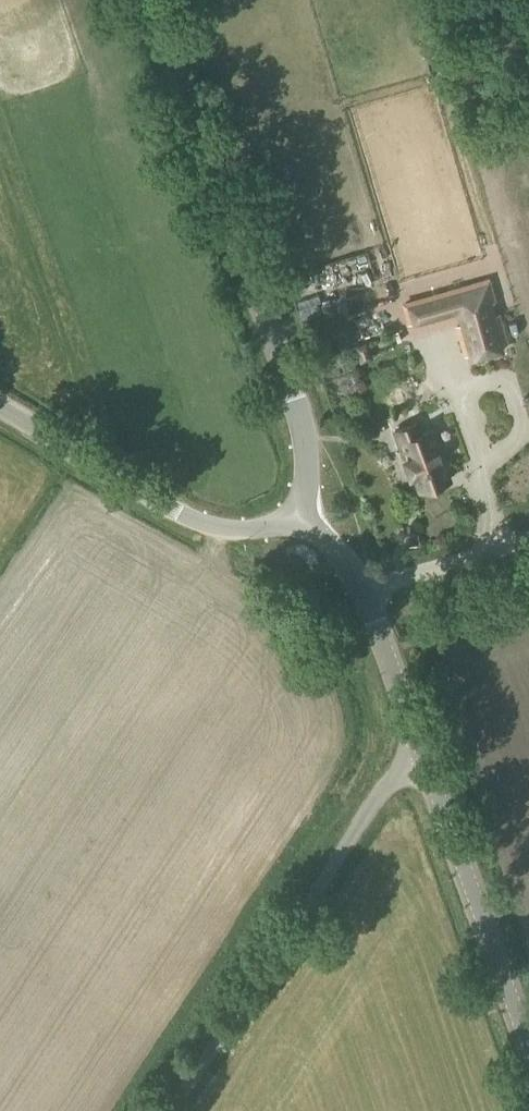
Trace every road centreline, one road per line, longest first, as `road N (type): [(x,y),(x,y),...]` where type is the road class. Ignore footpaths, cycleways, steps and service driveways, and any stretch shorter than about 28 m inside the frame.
road 1 (tertiary): [(302,519),(303,427),(149,0)]
road 2 (unclassified): [(173,1110),(422,744)]
road 3 (unclassified): [(302,519),(249,530),(179,513),(0,407)]
road 4 (tertiary): [(528,1040),(422,744)]
road 5 (tertiary): [(422,744),(367,587),(302,519)]

